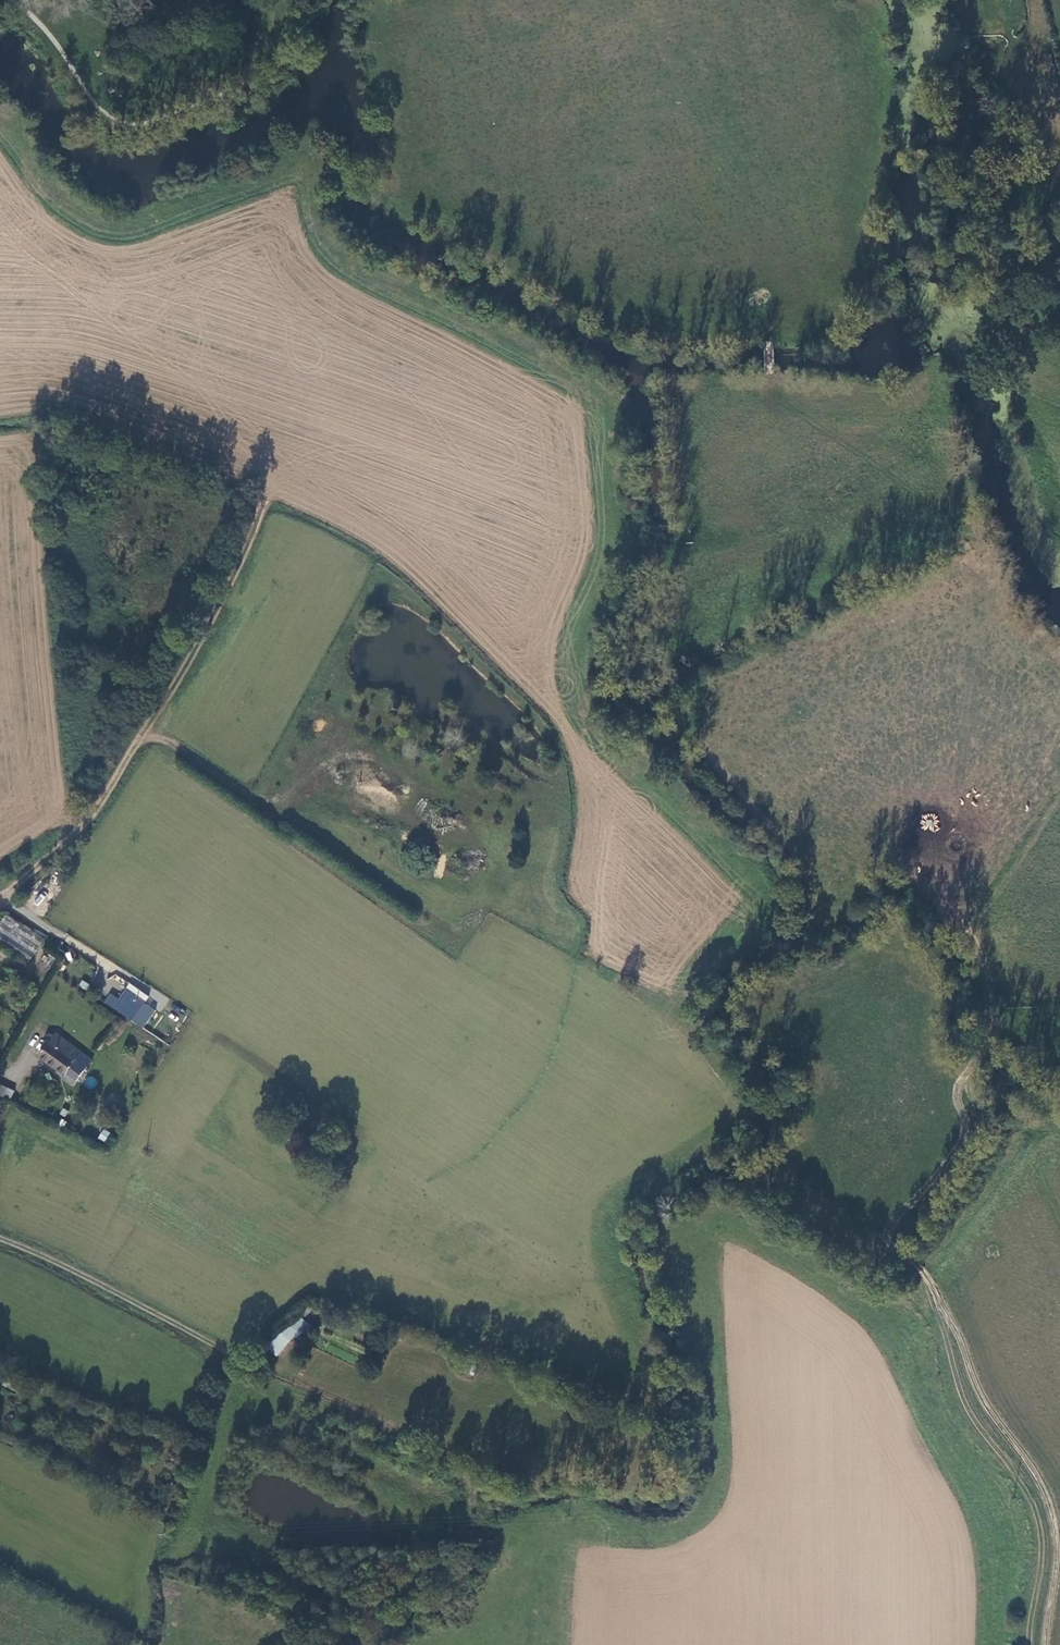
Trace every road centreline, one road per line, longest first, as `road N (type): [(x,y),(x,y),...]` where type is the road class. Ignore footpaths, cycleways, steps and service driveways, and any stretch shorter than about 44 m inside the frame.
road 1 (track): [(966,922),(1000,1016),(958,1087),(970,1129),(899,1240),(923,1265),(989,1409),(1050,1511),(1058,1541),(1044,1644)]
road 2 (track): [(265,503),(92,818),(0,900)]
road 3 (track): [(0,1238),(247,1361)]
road 4 (track): [(142,739),(166,742),(261,805)]

